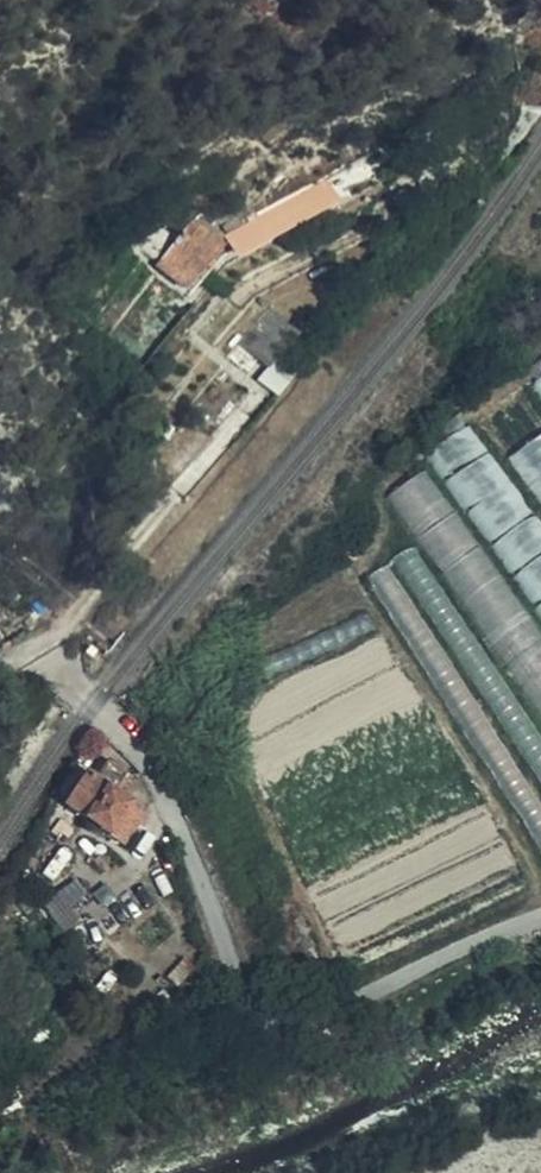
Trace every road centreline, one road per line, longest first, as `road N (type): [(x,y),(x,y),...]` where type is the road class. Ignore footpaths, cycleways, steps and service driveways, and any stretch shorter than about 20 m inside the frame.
road 1 (unclassified): [(540,918),(301,1025),(268,1021),(226,947),(180,817),(142,752),(32,660)]

